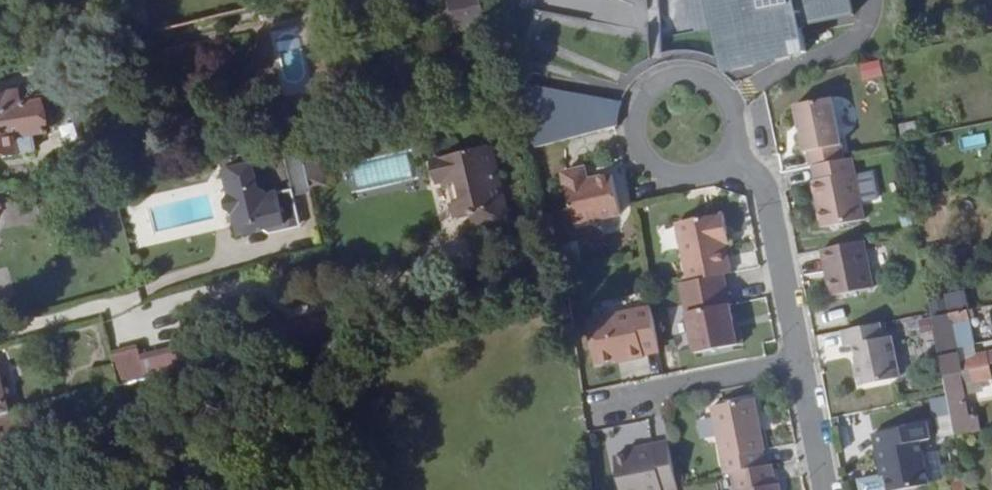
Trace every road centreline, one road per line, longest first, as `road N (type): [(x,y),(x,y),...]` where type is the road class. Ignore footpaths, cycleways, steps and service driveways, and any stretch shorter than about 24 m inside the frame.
road 1 (residential): [(732,149),(736,117),(721,88),(691,74),(646,91),(632,123),(634,141),(656,170),(690,178),(723,163)]
road 2 (residential): [(803,366),(764,186),(723,163)]
road 3 (residential): [(803,366),(623,403)]
road 4 (residential): [(823,489),(803,366)]

